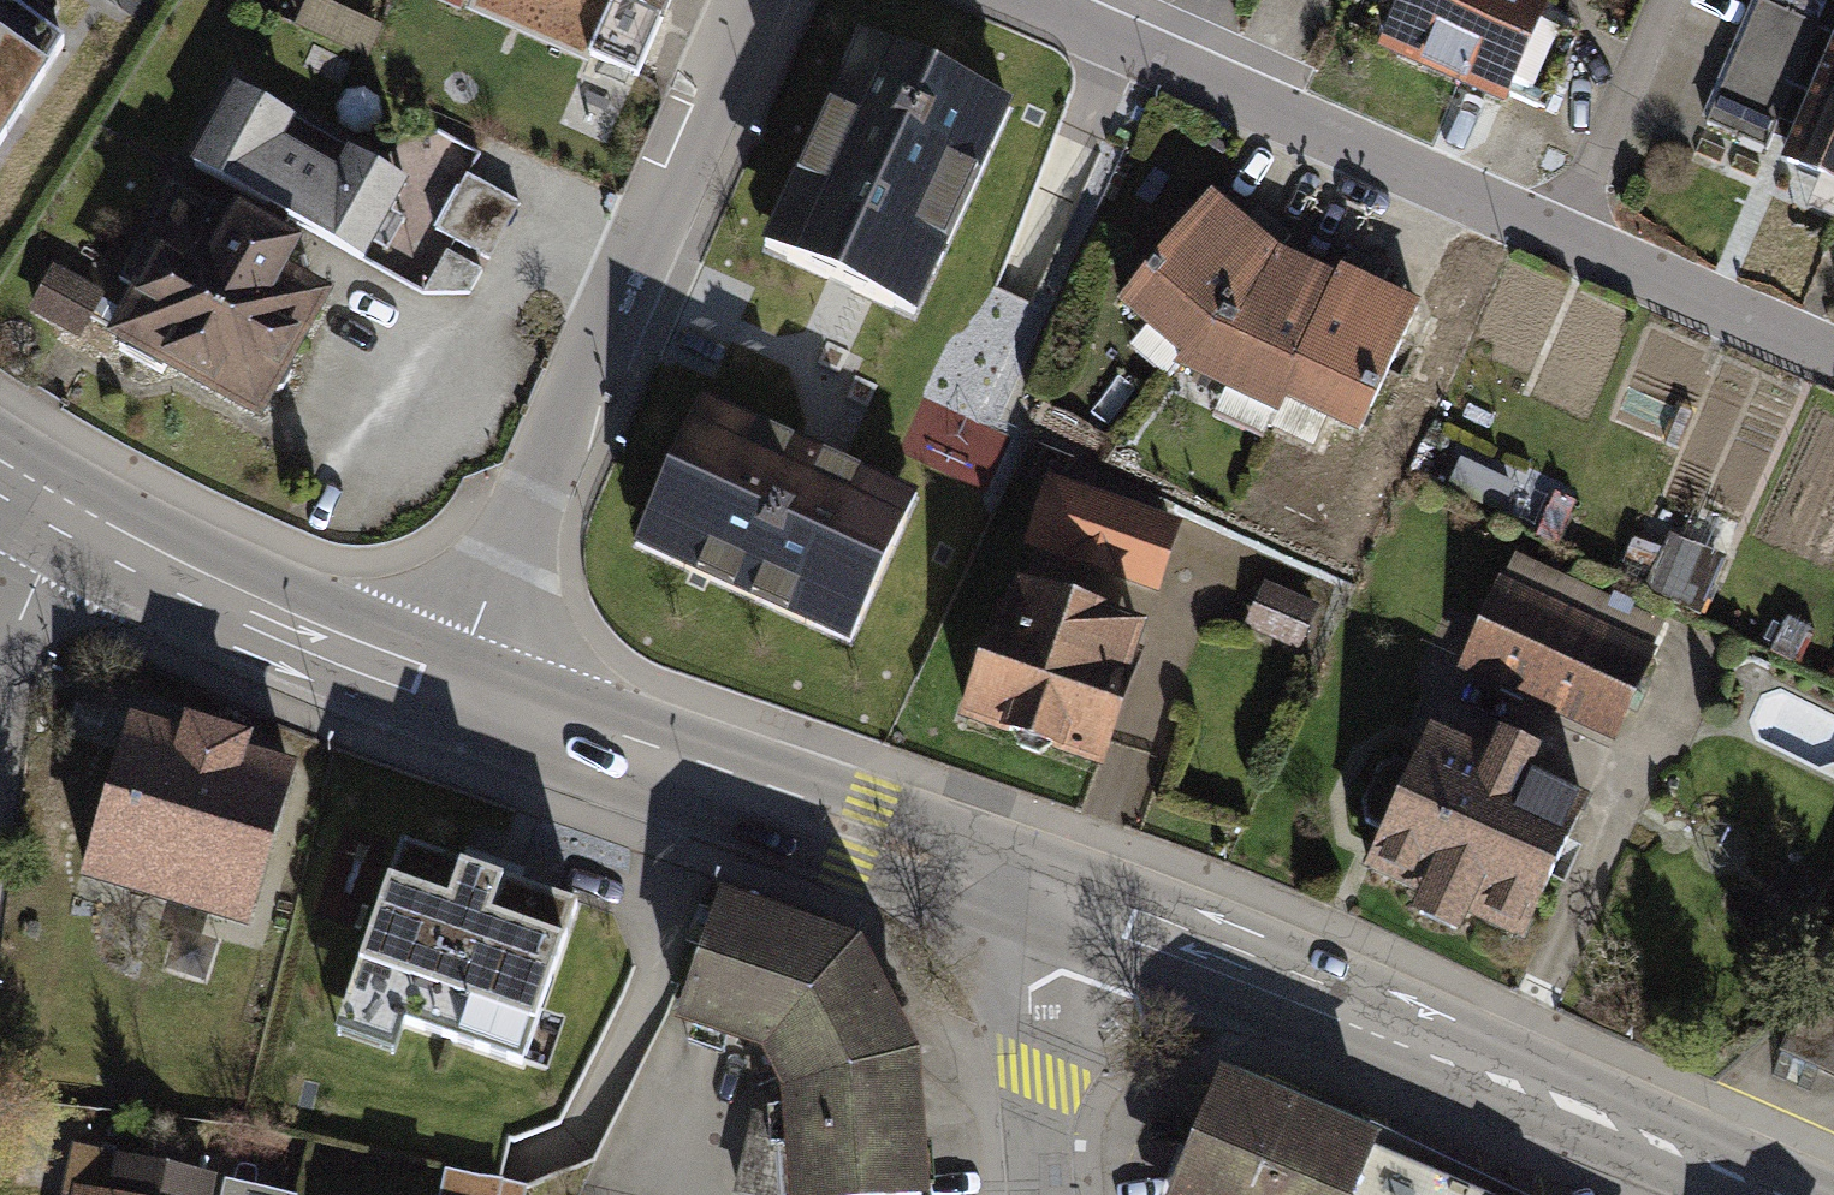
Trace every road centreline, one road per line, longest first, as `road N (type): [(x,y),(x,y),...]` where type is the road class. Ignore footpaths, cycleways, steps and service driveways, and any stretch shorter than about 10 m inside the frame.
road 1 (secondary): [(1763,1194),(1056,907)]
road 2 (residential): [(755,0),(455,676)]
road 3 (secondary): [(1056,907),(455,676)]
road 4 (residential): [(1573,242),(1022,0)]
road 5 (secondary): [(455,676),(243,594),(78,509)]
road 6 (residential): [(1056,907),(1032,977),(1042,1194)]
road 7 (residential): [(1833,356),(1573,242)]
road 8 (residential): [(1657,0),(1573,242)]
road 9 (residential): [(0,707),(24,607),(78,509)]

